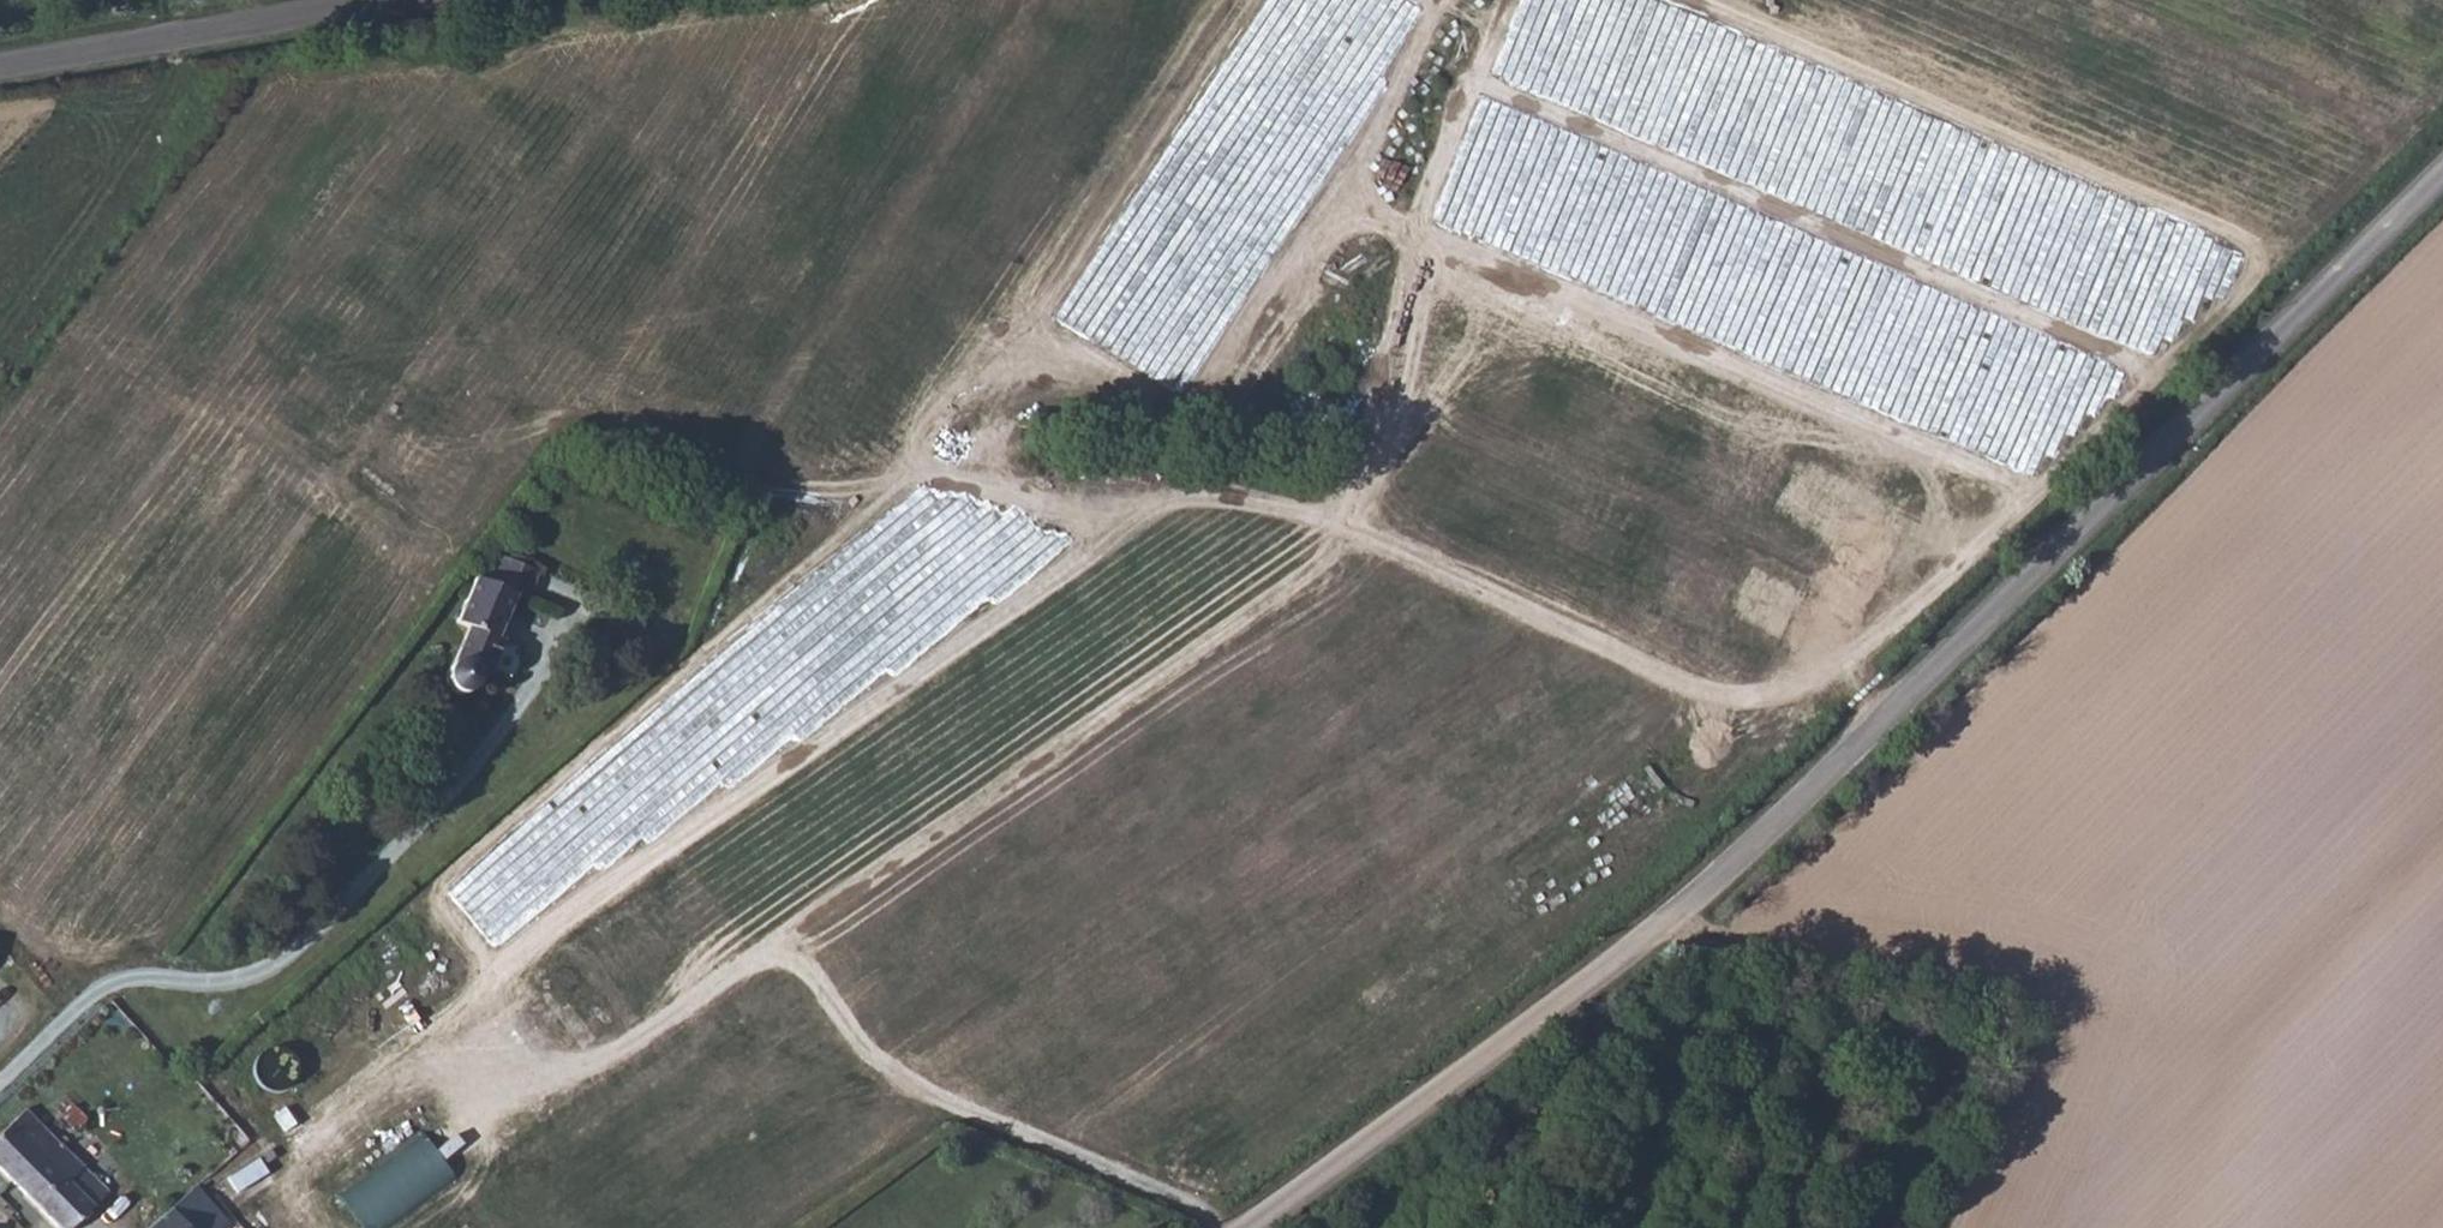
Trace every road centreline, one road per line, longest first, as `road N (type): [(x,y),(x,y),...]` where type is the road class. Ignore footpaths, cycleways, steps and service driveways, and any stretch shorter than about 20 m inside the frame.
road 1 (unclassified): [(2442,168),(1649,937),(1246,1227)]
road 2 (unclassified): [(0,68),(422,0)]

